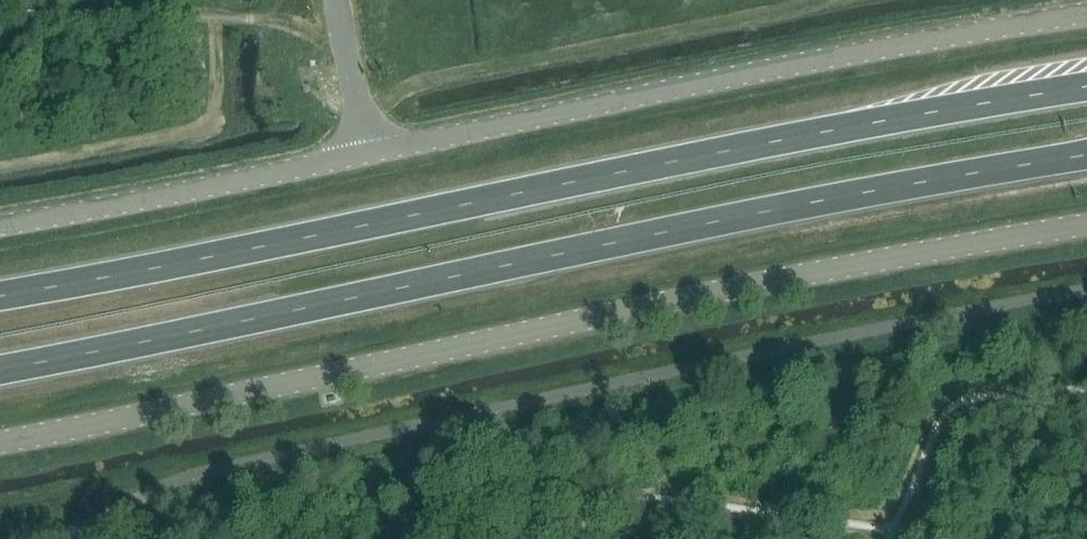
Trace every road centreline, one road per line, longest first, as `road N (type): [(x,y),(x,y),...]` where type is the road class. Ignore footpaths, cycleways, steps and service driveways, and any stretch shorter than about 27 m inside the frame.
road 1 (trunk): [(0,372),(1086,154)]
road 2 (tertiary): [(0,442),(795,277),(1086,226)]
road 3 (tertiary): [(0,228),(1086,13)]
road 4 (trunk): [(1086,88),(0,299)]

